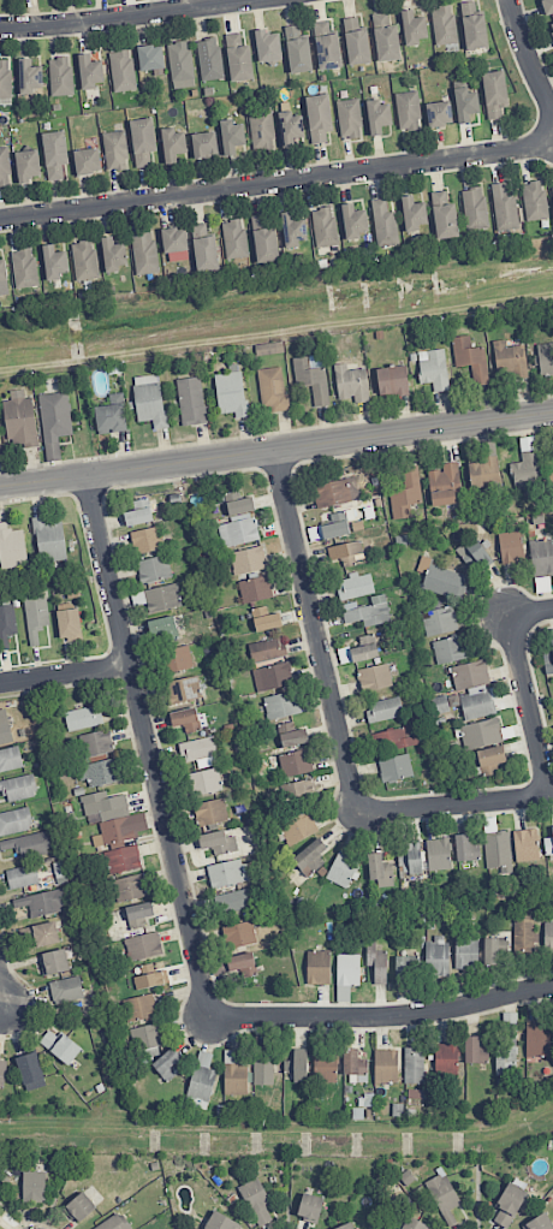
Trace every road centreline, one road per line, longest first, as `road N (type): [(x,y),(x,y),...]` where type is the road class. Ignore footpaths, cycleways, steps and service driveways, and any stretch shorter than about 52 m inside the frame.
road 1 (residential): [(209,1021),(85,475)]
road 2 (tertiary): [(0,485),(552,412)]
road 3 (residential): [(552,148),(0,221)]
road 4 (residential): [(274,450),(358,814)]
road 5 (residential): [(552,991),(382,1020),(209,1021)]
road 6 (residential): [(268,0),(0,31)]
road 7 (residential): [(358,814),(552,797)]
road 8 (residential): [(509,614),(551,797)]
road 9 (residential): [(127,658),(0,674)]

